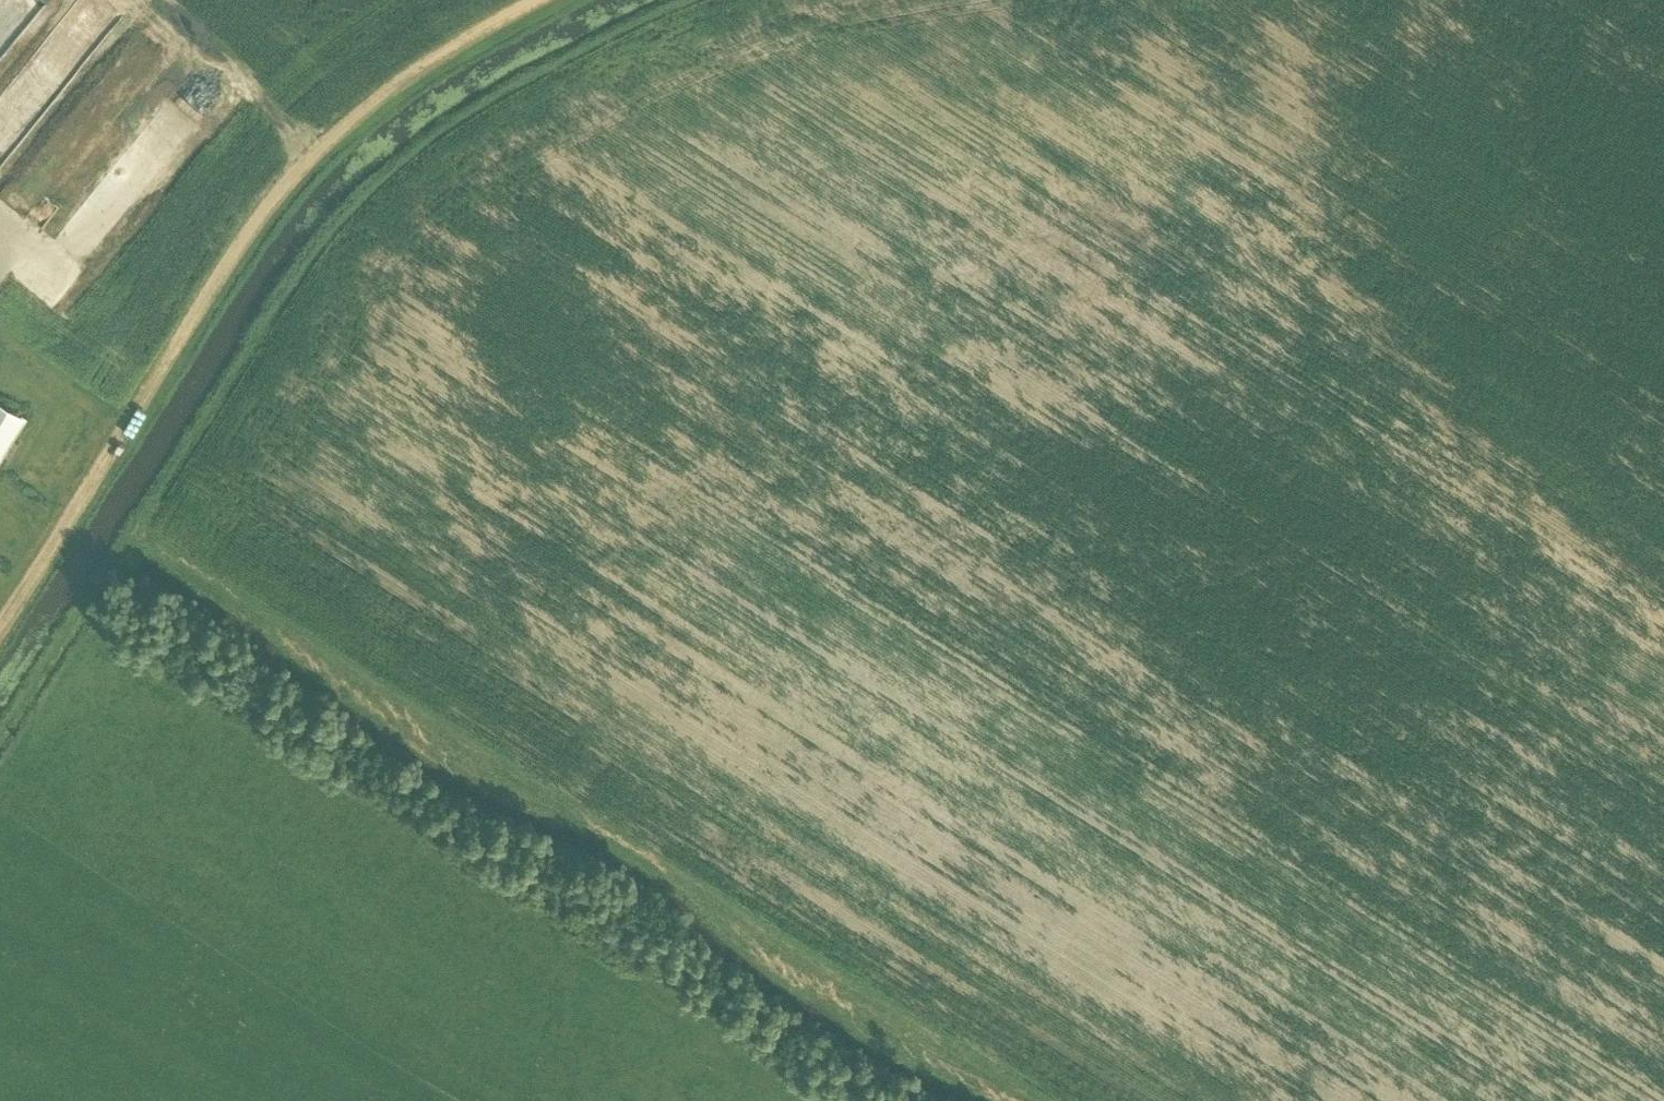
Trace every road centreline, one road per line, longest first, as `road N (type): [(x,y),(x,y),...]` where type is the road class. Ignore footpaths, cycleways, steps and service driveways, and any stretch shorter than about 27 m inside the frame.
road 1 (track): [(544,0),(466,41),(384,100),(266,217),(0,615)]

